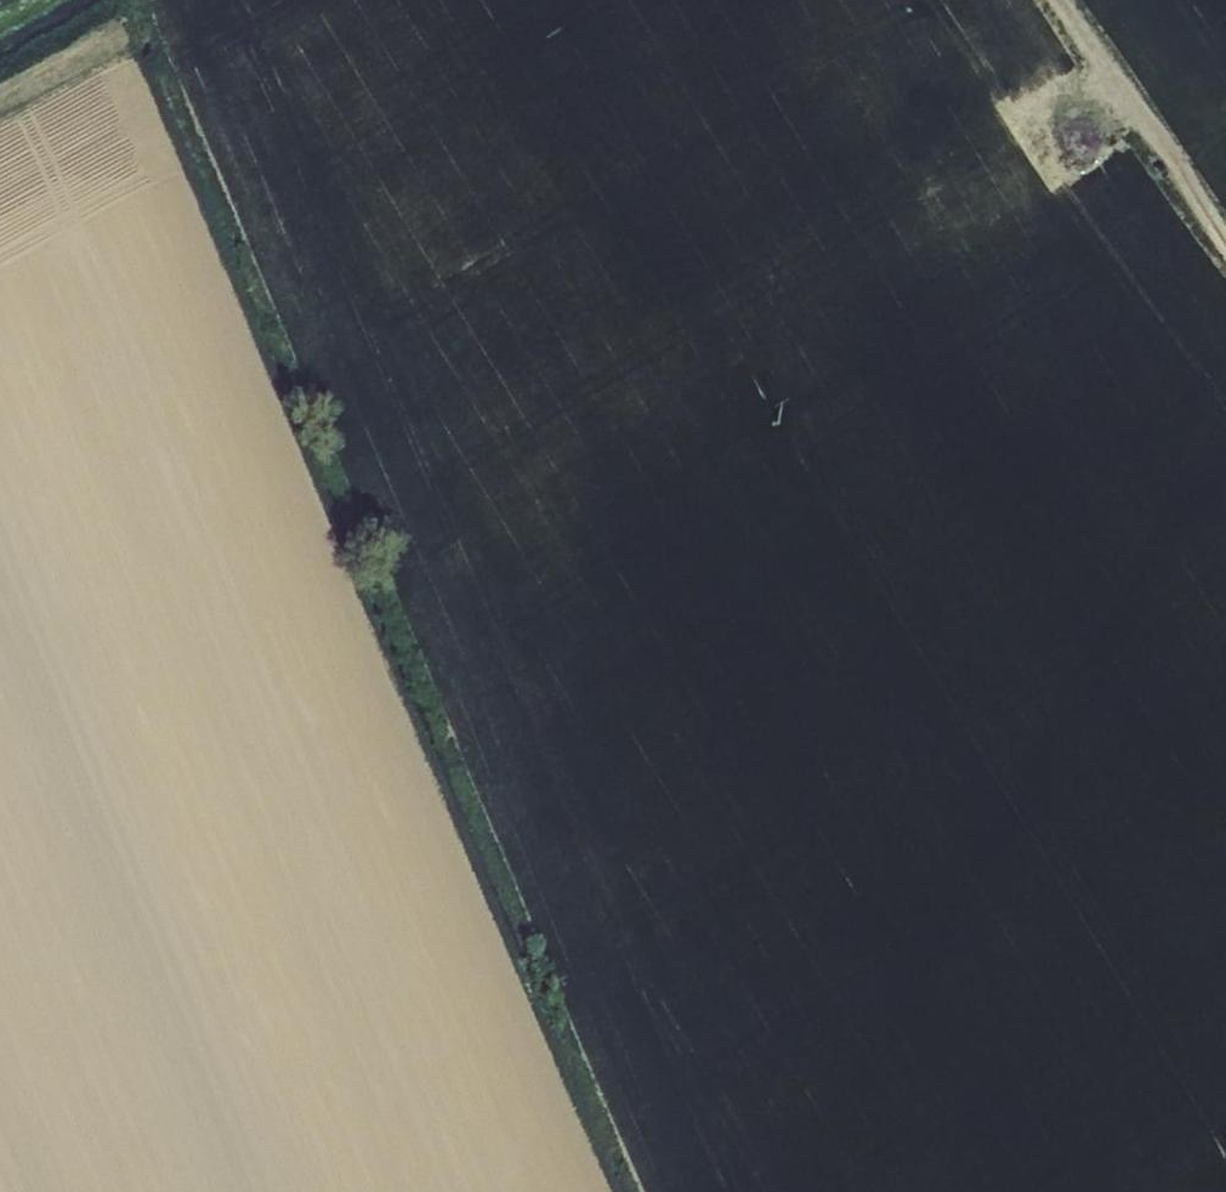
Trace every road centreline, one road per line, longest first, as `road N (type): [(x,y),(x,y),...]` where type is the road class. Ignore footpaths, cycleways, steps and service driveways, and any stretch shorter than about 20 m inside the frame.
road 1 (track): [(1225,219),(1073,0)]

